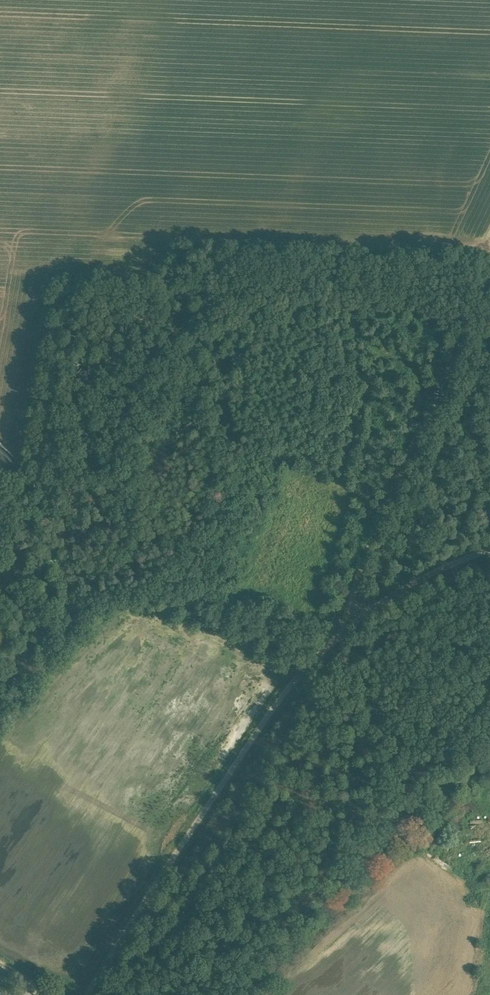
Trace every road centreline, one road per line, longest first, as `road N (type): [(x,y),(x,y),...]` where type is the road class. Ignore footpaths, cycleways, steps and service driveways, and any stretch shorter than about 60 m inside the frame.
road 1 (unclassified): [(86,994),(260,722),(308,664),(394,592),(489,548)]
road 2 (track): [(353,623),(361,562),(485,293)]
road 3 (track): [(489,743),(308,664)]

